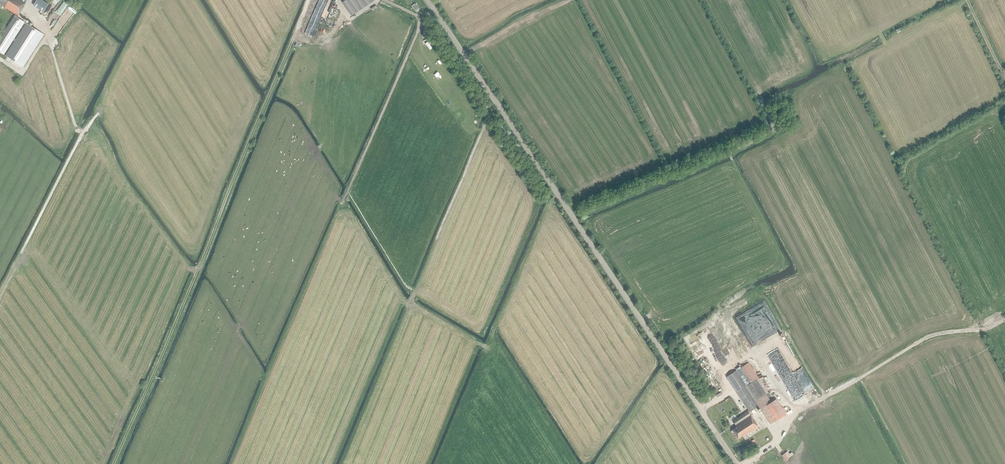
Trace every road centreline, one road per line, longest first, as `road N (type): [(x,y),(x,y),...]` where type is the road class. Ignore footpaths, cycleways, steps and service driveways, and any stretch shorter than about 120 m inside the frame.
road 1 (unclassified): [(734,463),(427,0)]
road 2 (track): [(114,463),(310,0)]
road 3 (track): [(758,92),(772,133),(573,218)]
road 4 (track): [(415,292),(496,103)]
road 5 (track): [(434,10),(348,192)]
road 6 (track): [(348,192),(415,292)]

